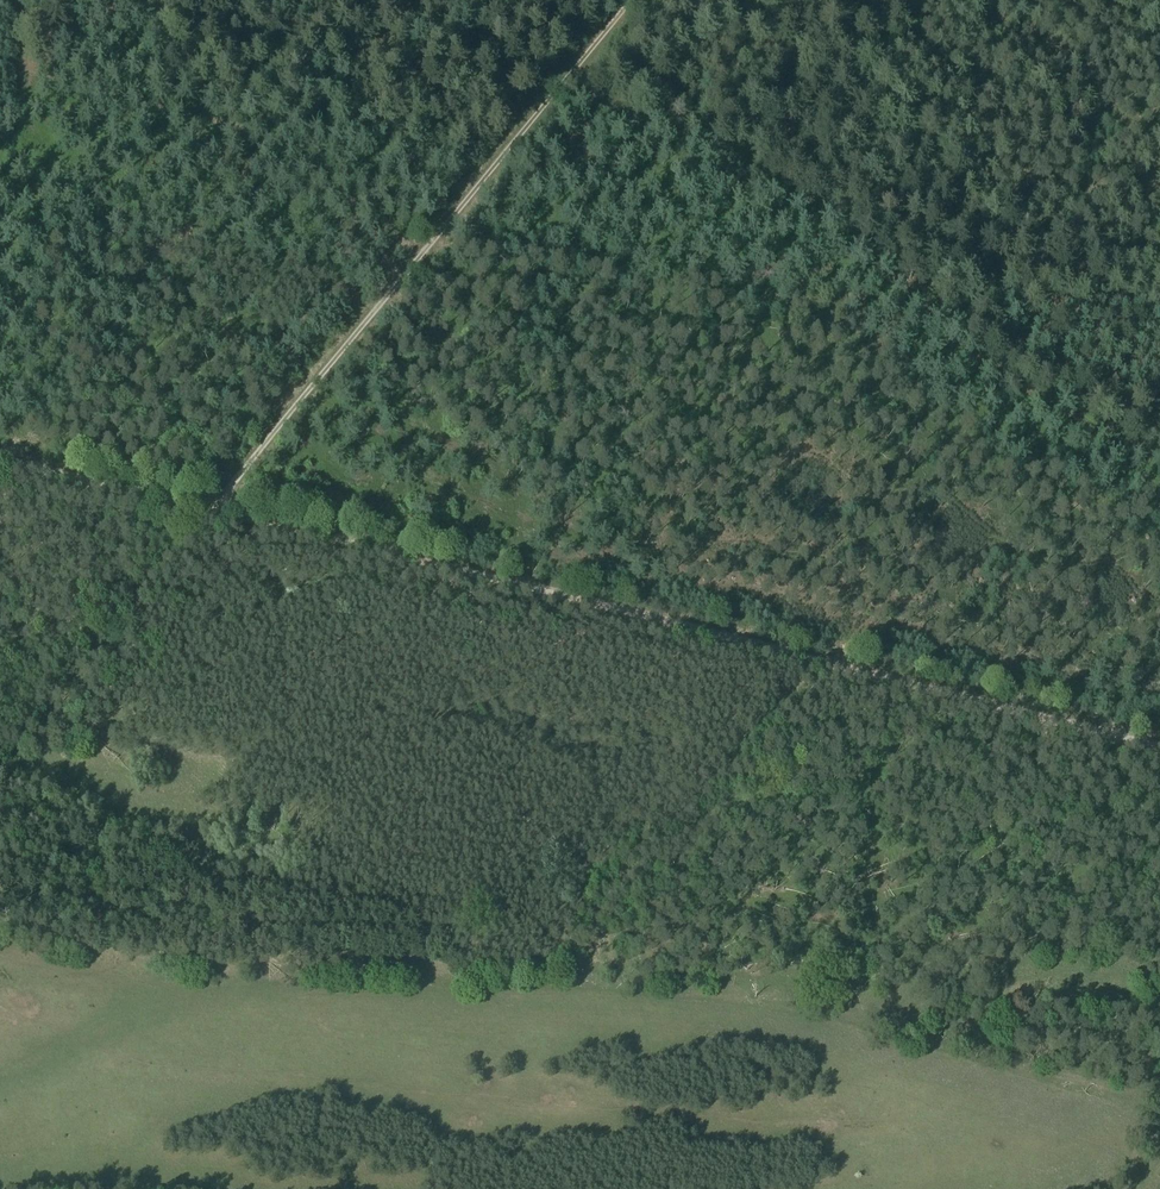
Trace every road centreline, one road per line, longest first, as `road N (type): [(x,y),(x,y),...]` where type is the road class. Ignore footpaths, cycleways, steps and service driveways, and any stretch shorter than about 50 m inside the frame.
road 1 (track): [(1159,745),(0,458)]
road 2 (track): [(562,89),(793,192),(972,353),(1104,435),(1159,459)]
road 3 (track): [(635,0),(214,509)]

